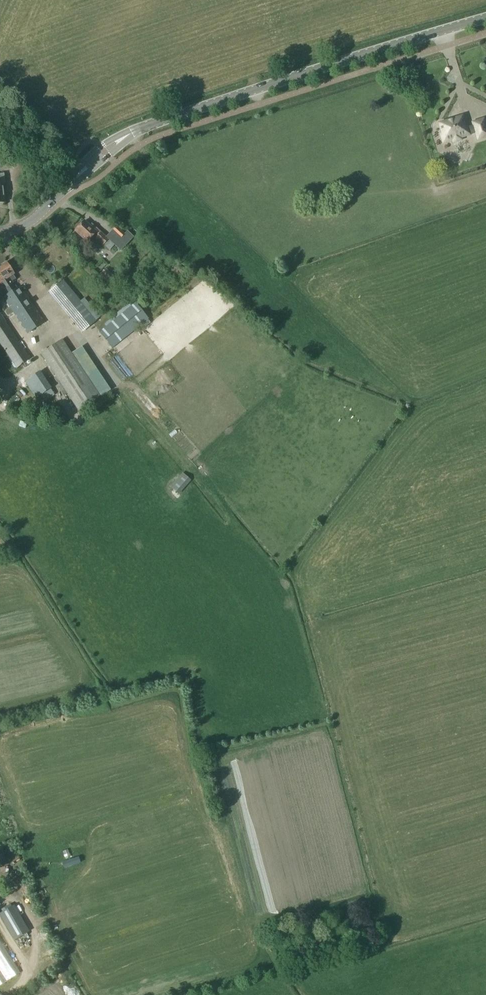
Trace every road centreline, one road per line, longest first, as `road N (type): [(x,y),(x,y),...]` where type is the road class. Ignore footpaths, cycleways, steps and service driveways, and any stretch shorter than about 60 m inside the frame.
road 1 (tertiary): [(0,235),(32,219),(144,127),(485,19)]

